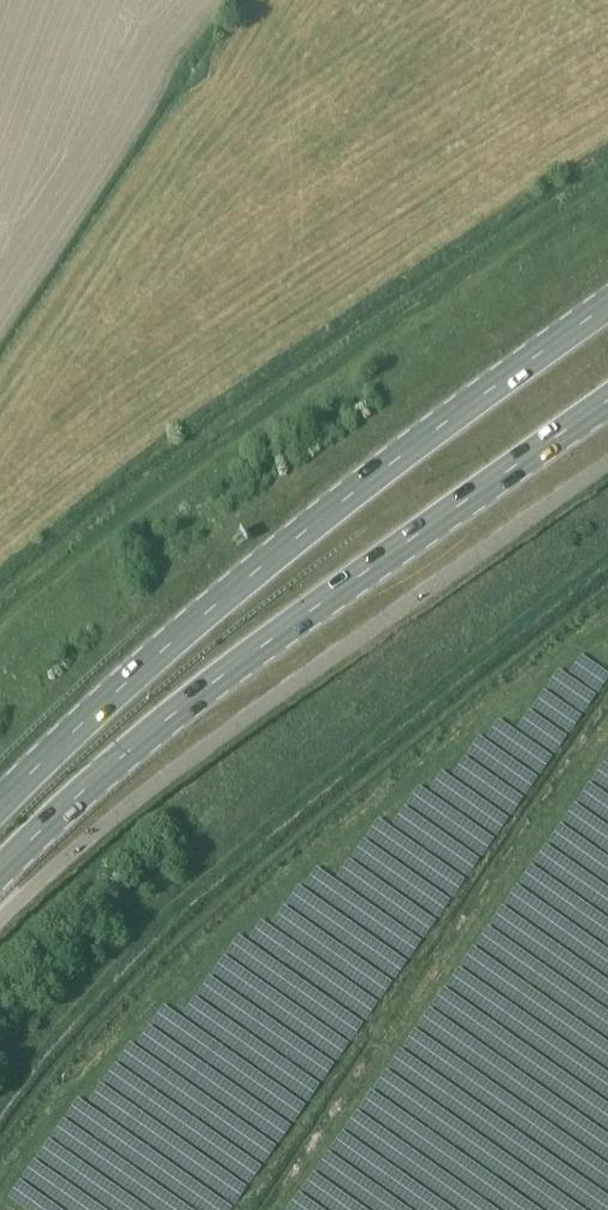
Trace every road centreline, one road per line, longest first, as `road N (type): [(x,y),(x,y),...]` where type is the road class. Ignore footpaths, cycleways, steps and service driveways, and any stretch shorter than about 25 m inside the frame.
road 1 (primary): [(607,305),(380,471),(178,635),(0,805)]
road 2 (primary): [(0,872),(177,710),(607,400)]

